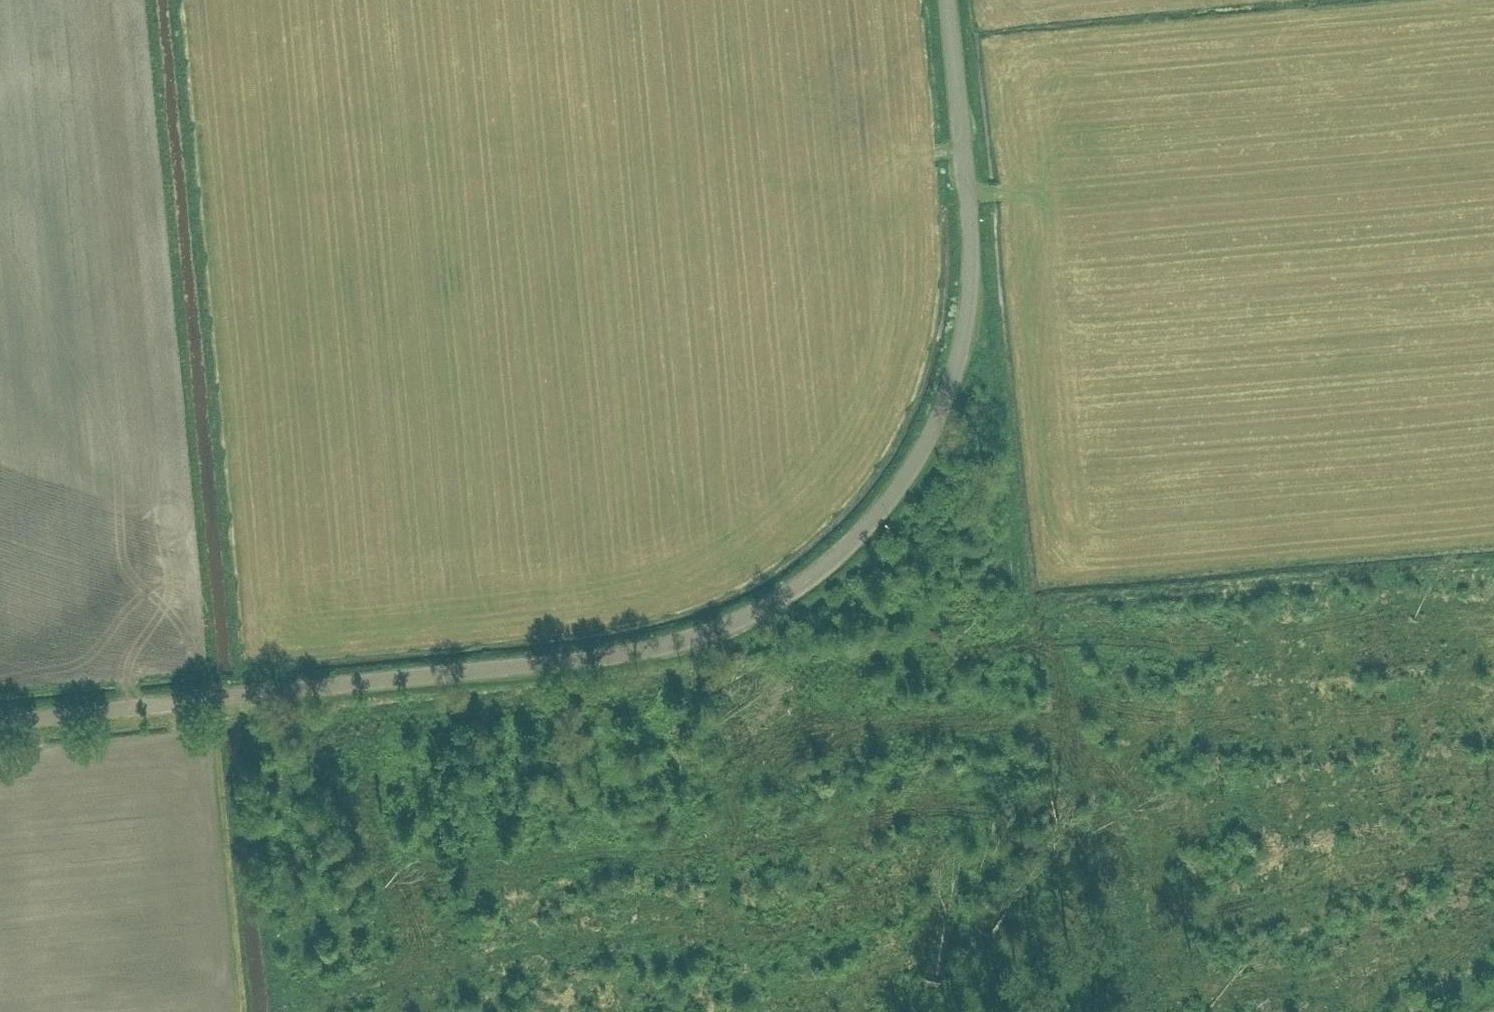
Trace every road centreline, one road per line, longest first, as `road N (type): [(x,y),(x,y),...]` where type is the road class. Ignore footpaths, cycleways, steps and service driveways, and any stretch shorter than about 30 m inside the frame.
road 1 (unclassified): [(0,717),(644,647),(741,616),(816,569),(850,541),(910,465),(937,415),(965,323),(969,212),(947,0)]

